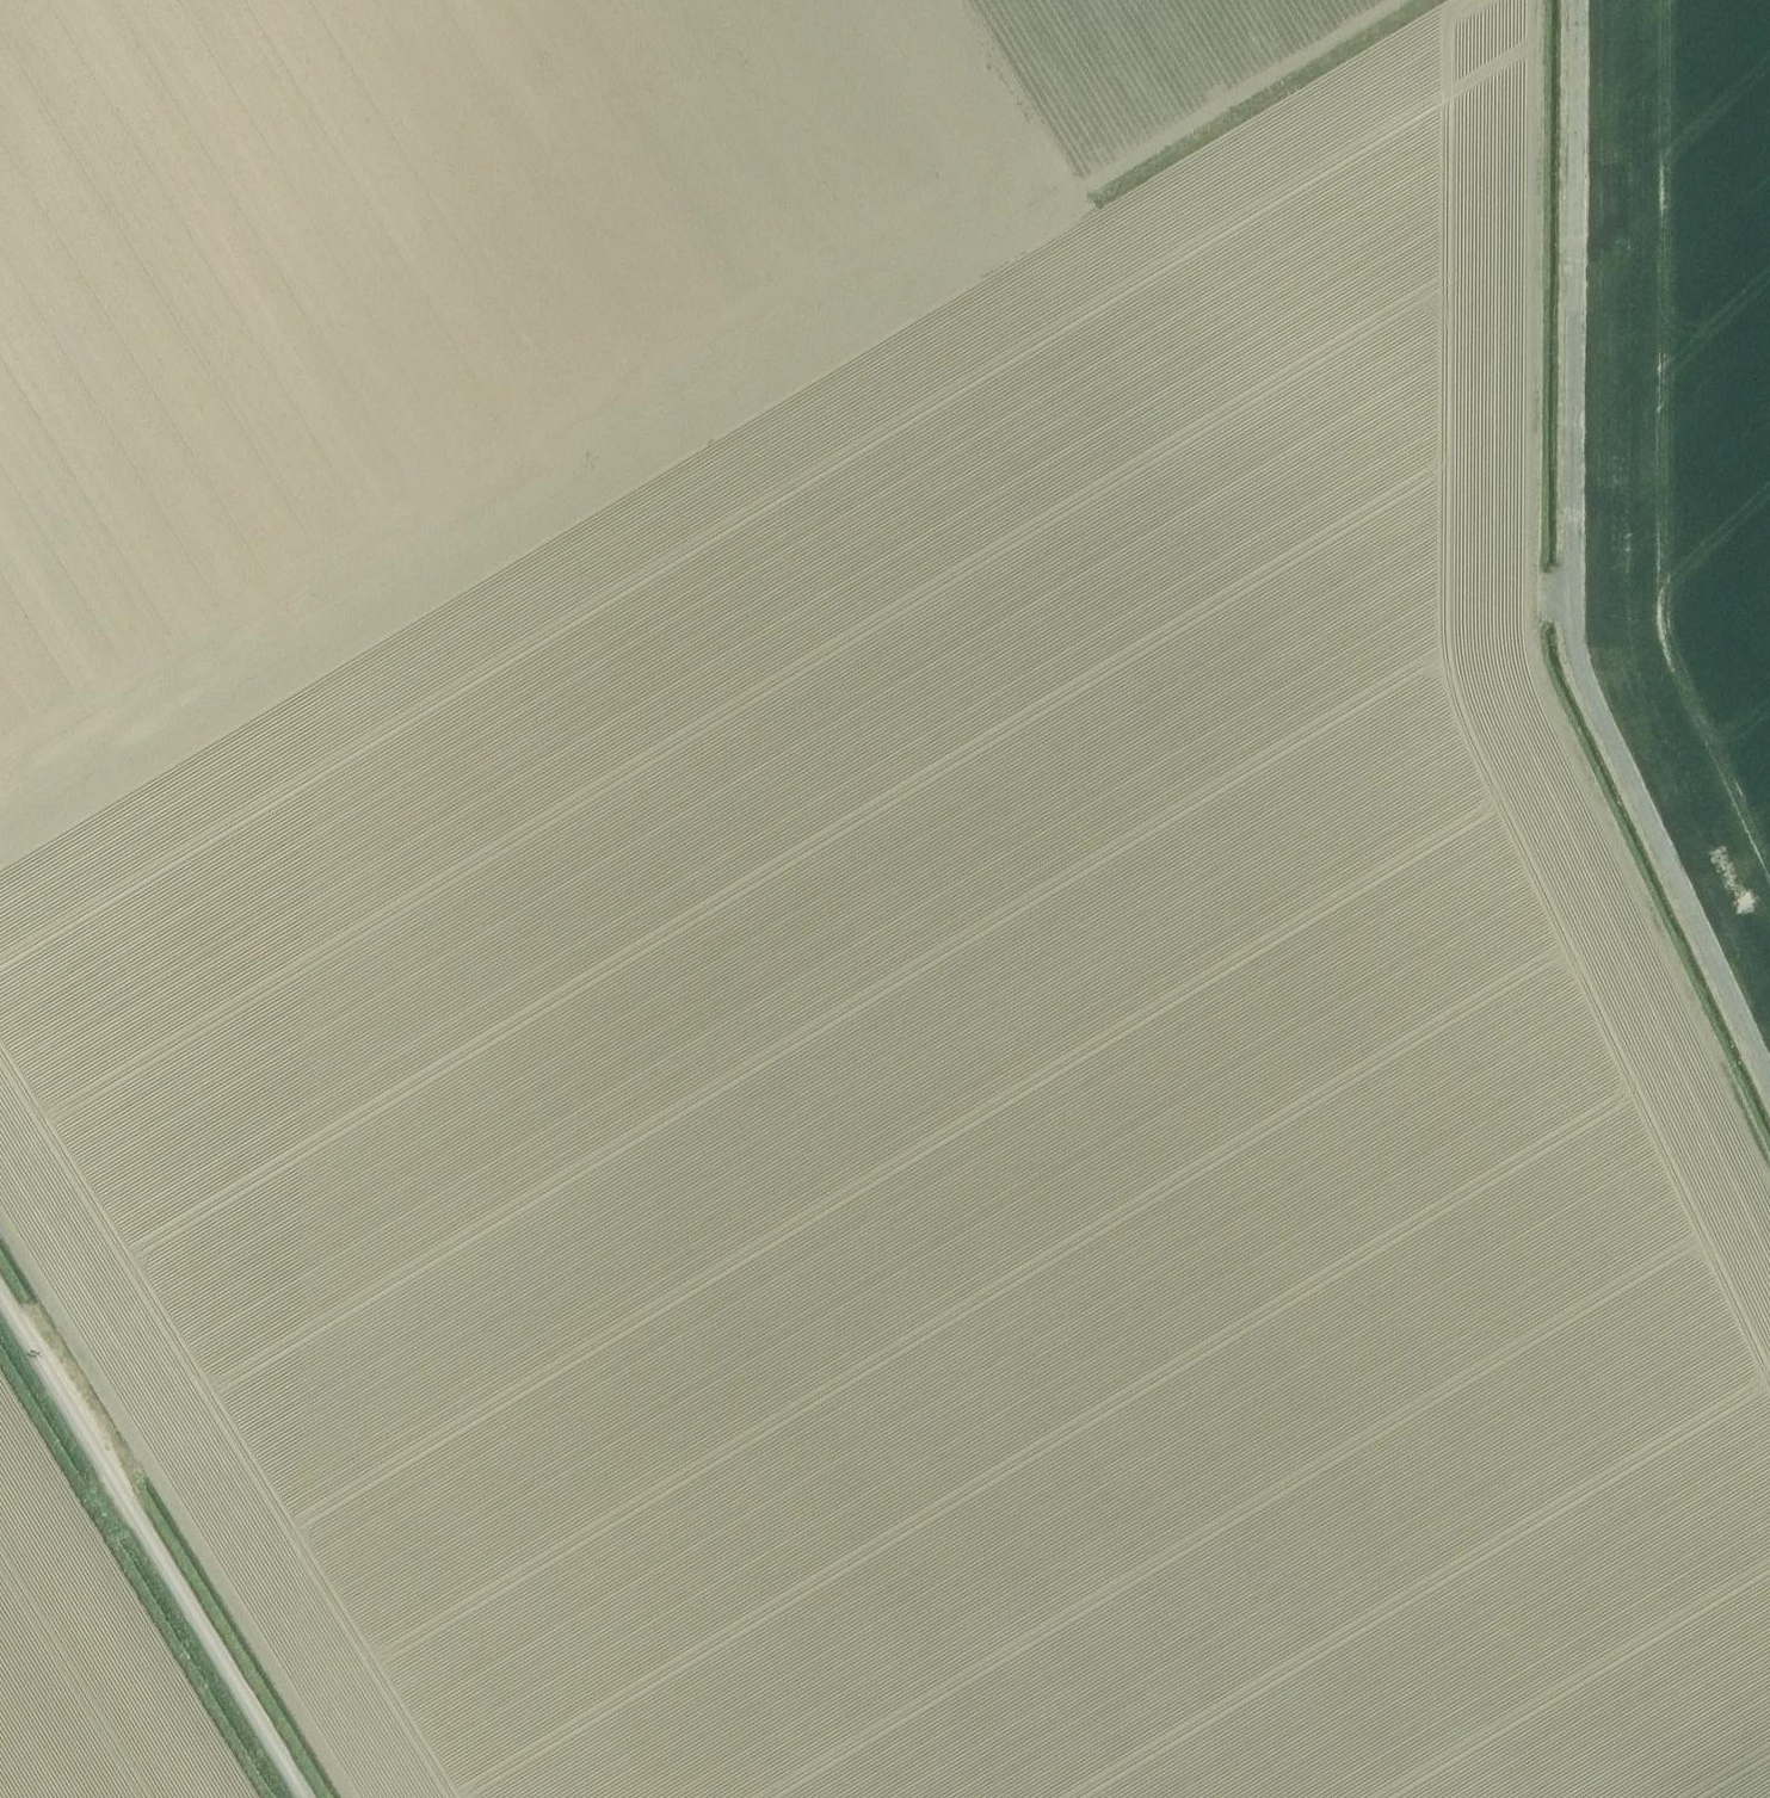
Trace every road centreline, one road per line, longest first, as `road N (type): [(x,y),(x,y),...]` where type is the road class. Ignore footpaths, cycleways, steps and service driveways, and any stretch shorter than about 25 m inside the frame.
road 1 (unclassified): [(1577,0),(1572,641),(1769,1083)]
road 2 (unclassified): [(306,1797),(0,1292)]

